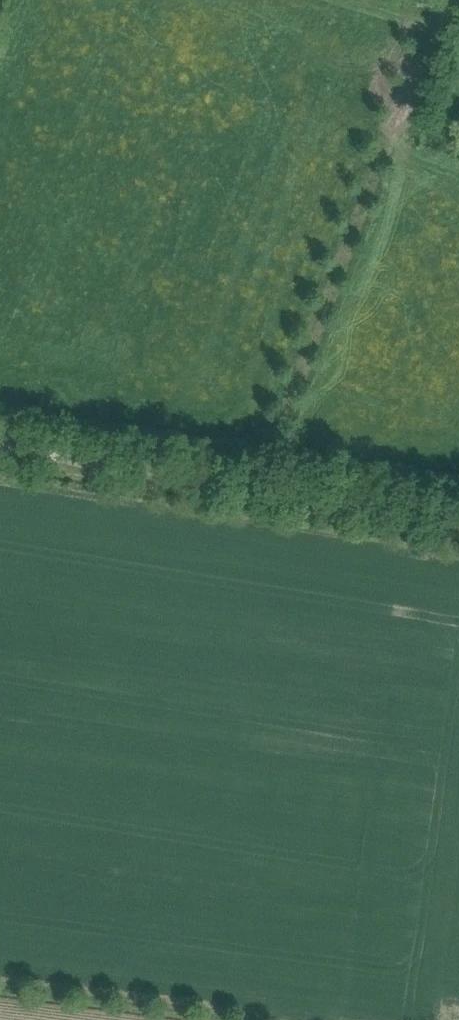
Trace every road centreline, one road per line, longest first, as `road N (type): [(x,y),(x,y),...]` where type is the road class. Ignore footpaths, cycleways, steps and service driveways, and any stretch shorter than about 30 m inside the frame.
road 1 (unclassified): [(458,519),(0,446)]

